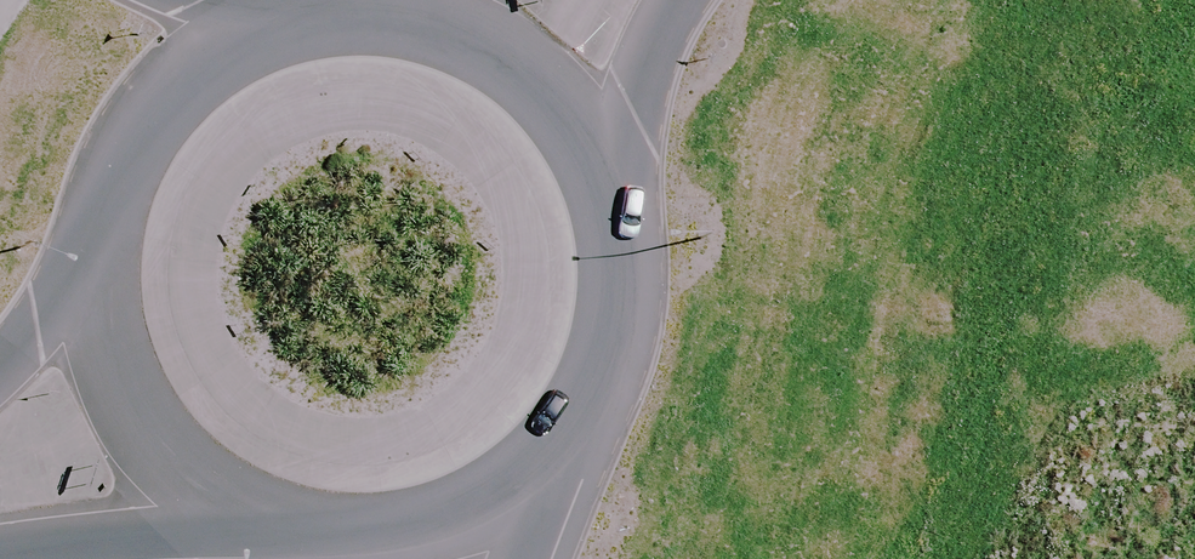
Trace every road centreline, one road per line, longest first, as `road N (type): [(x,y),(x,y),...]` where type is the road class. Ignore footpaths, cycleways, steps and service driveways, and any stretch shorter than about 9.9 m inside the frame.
road 1 (primary): [(317,2),(401,3),(482,28),(551,77),(601,145),(628,225)]
road 2 (primary): [(258,522),(183,477),(126,411),(93,330),(88,243)]
road 3 (primary): [(562,451),(499,504),(422,535),(339,541),(258,522)]
road 4 (primary): [(88,243),(105,172),(141,108),(192,56),(256,19)]
road 5 (primary): [(258,522),(96,527),(0,547)]
road 6 (primary): [(628,225),(630,306),(607,384),(562,451)]
road 7 (primary): [(673,0),(646,80),(628,225)]
road 8 (primary): [(0,359),(88,243)]

